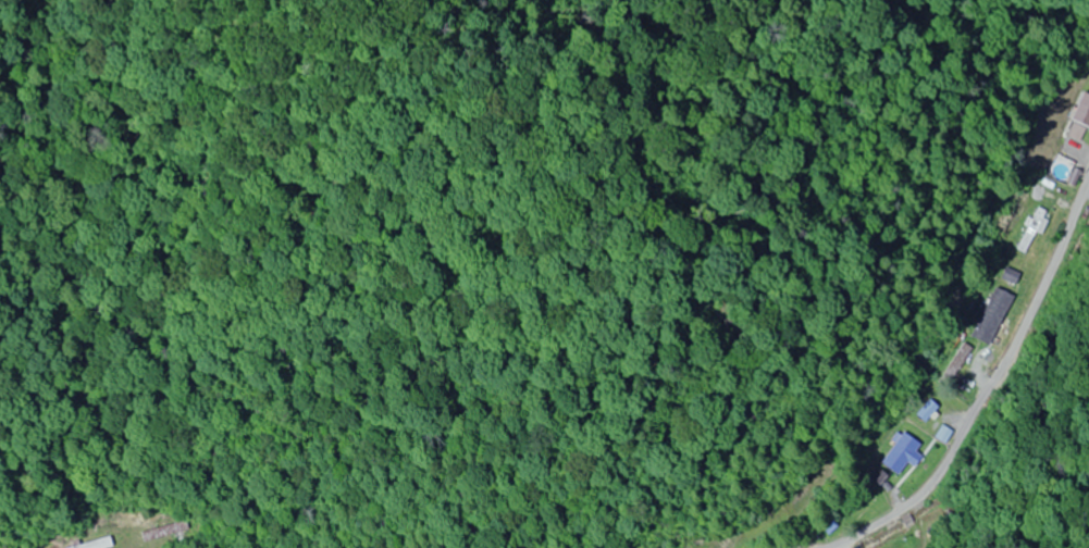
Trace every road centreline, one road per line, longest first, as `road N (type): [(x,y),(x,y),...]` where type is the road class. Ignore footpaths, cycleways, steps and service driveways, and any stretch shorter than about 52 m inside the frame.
road 1 (residential): [(820,547),(898,512),(955,431),(1088,118)]

